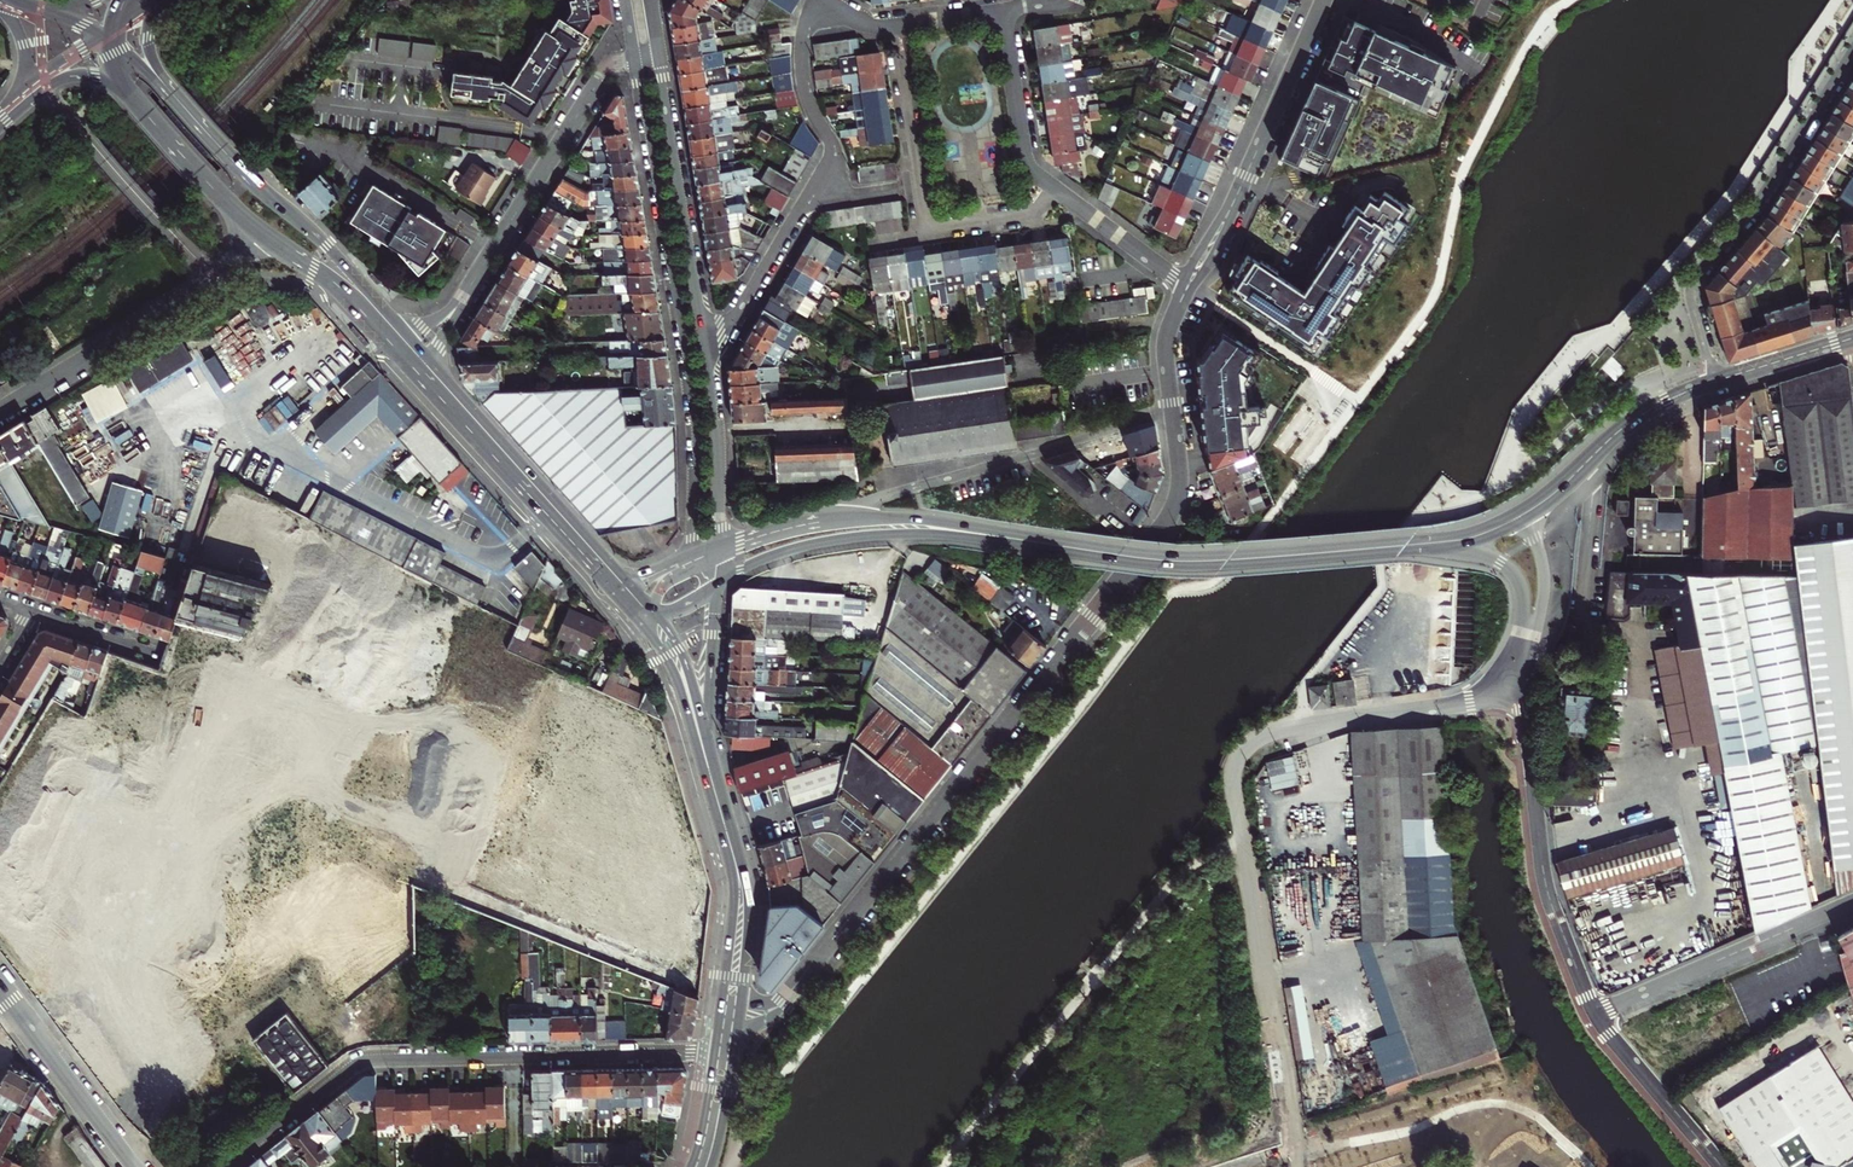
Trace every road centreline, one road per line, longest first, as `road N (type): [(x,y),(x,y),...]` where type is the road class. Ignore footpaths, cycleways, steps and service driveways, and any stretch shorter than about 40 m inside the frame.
road 1 (residential): [(1172,413),(1180,475),(1171,514),(783,1002),(762,1019),(741,1022)]
road 2 (residential): [(1519,685),(1282,729),(1239,757),(1234,787),(1287,1100)]
road 3 (residential): [(222,1166),(363,1062),(720,1051)]
road 4 (residential): [(635,58),(692,405),(693,560)]
road 5 (tertiary): [(1471,537),(1181,560),(986,534)]
road 6 (primary): [(647,633),(678,685),(733,878),(724,1025)]
road 7 (residential): [(1717,381),(1694,278),(1755,208),(1852,52)]
road 8 (residential): [(1172,413),(812,523)]
road 9 (primary): [(406,335),(154,73)]
road 10 (residential): [(1519,685),(1544,880),(1593,1014)]
road 11 (residential): [(0,412),(211,281),(263,236)]
road 12 (residential): [(1187,285),(1325,0)]
road 13 (primary): [(415,372),(622,605)]
road 14 (primary): [(627,580),(427,359)]
road 15 (primary): [(741,1022),(751,903),(707,737)]
road 16 (residential): [(705,335),(659,54)]
road 17 (residential): [(1593,1014),(1852,901)]
road 18 (tertiary): [(716,585),(807,545),(986,534)]
road 19 (residential): [(482,265),(602,72),(635,58)]
road 20 (tertiary): [(1717,381),(1641,415),(1523,515)]
road 21 (residential): [(133,1166),(0,989)]
road 22 (residential): [(717,551),(718,444),(705,335)]
road 23 (primary): [(120,85),(263,236)]
road 24 (primary): [(263,236),(335,287),(415,372)]
road 25 (residential): [(814,0),(801,77),(831,154),(812,186)]
road 26 (residential): [(1593,1014),(1717,1166)]
road 27 (residential): [(1053,187),(1024,149),(1003,10)]
road 28 (residential): [(812,186),(732,318),(705,335)]
road 29 (tertiary): [(986,534),(922,520),(812,523)]
road 30 (residential): [(1053,187),(1187,285)]
road 31 (residential): [(892,27),(915,185)]
road 32 (tertiary): [(707,737),(716,585)]
road 33 (residential): [(922,228),(1035,211),(1053,187)]
road 34 (tertiary): [(1852,338),(1717,381)]
road 35 (primary): [(707,737),(679,646),(653,611)]
road 36 (residential): [(31,612),(161,656)]
road 37 (residential): [(1187,285),(1165,346),(1172,413)]
road 38 (residential): [(1524,640),(1543,583),(1523,515)]
road 39 (residential): [(1471,537),(1518,583),(1524,640)]
road 40 (secondary): [(12,108),(37,80),(108,35)]

